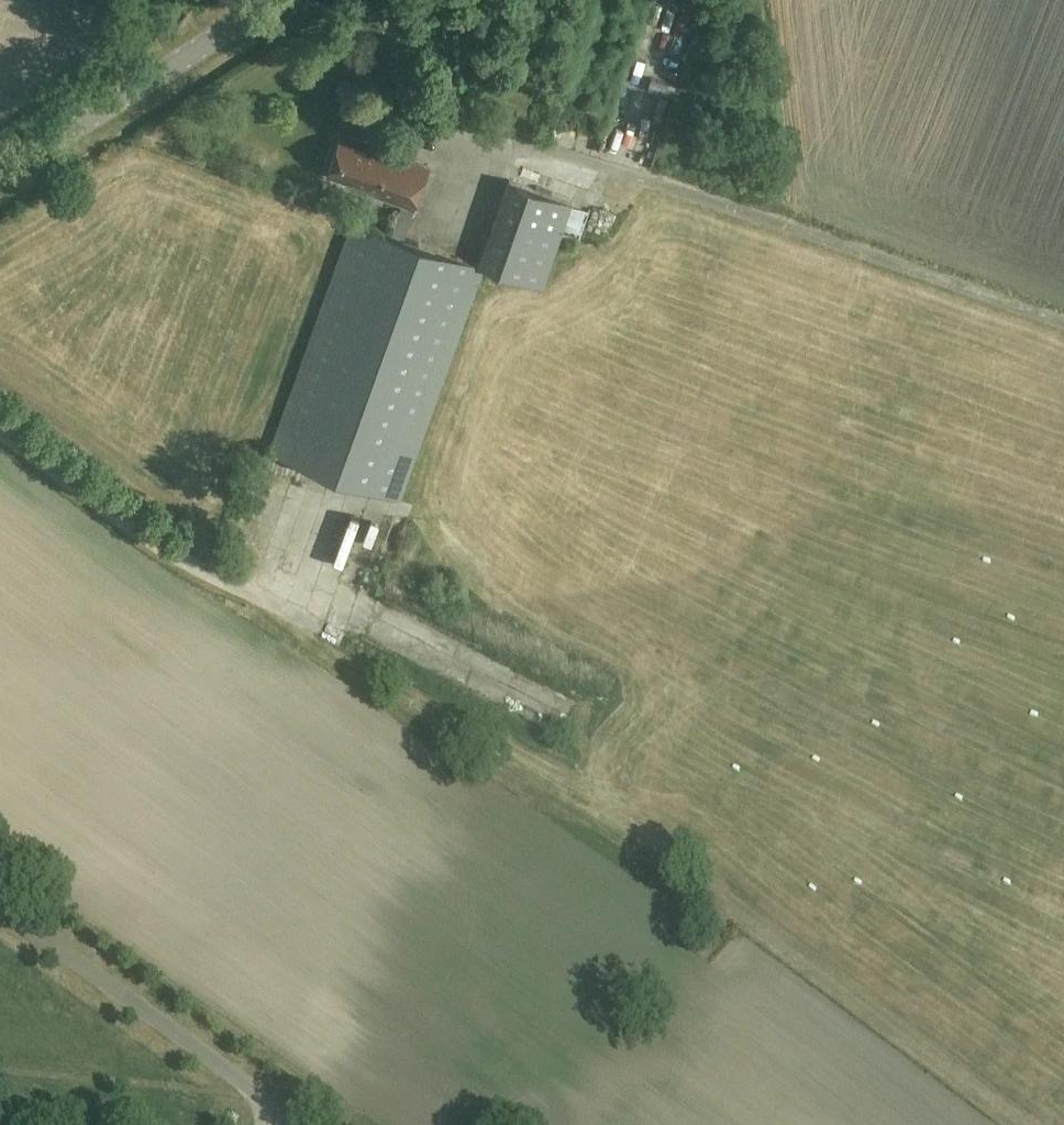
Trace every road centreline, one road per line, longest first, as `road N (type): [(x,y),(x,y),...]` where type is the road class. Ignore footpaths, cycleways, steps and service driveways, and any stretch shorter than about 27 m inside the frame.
road 1 (track): [(1063,325),(625,173)]
road 2 (unclassified): [(289,1124),(231,1070),(0,902)]
road 3 (unclassified): [(0,176),(275,0)]

